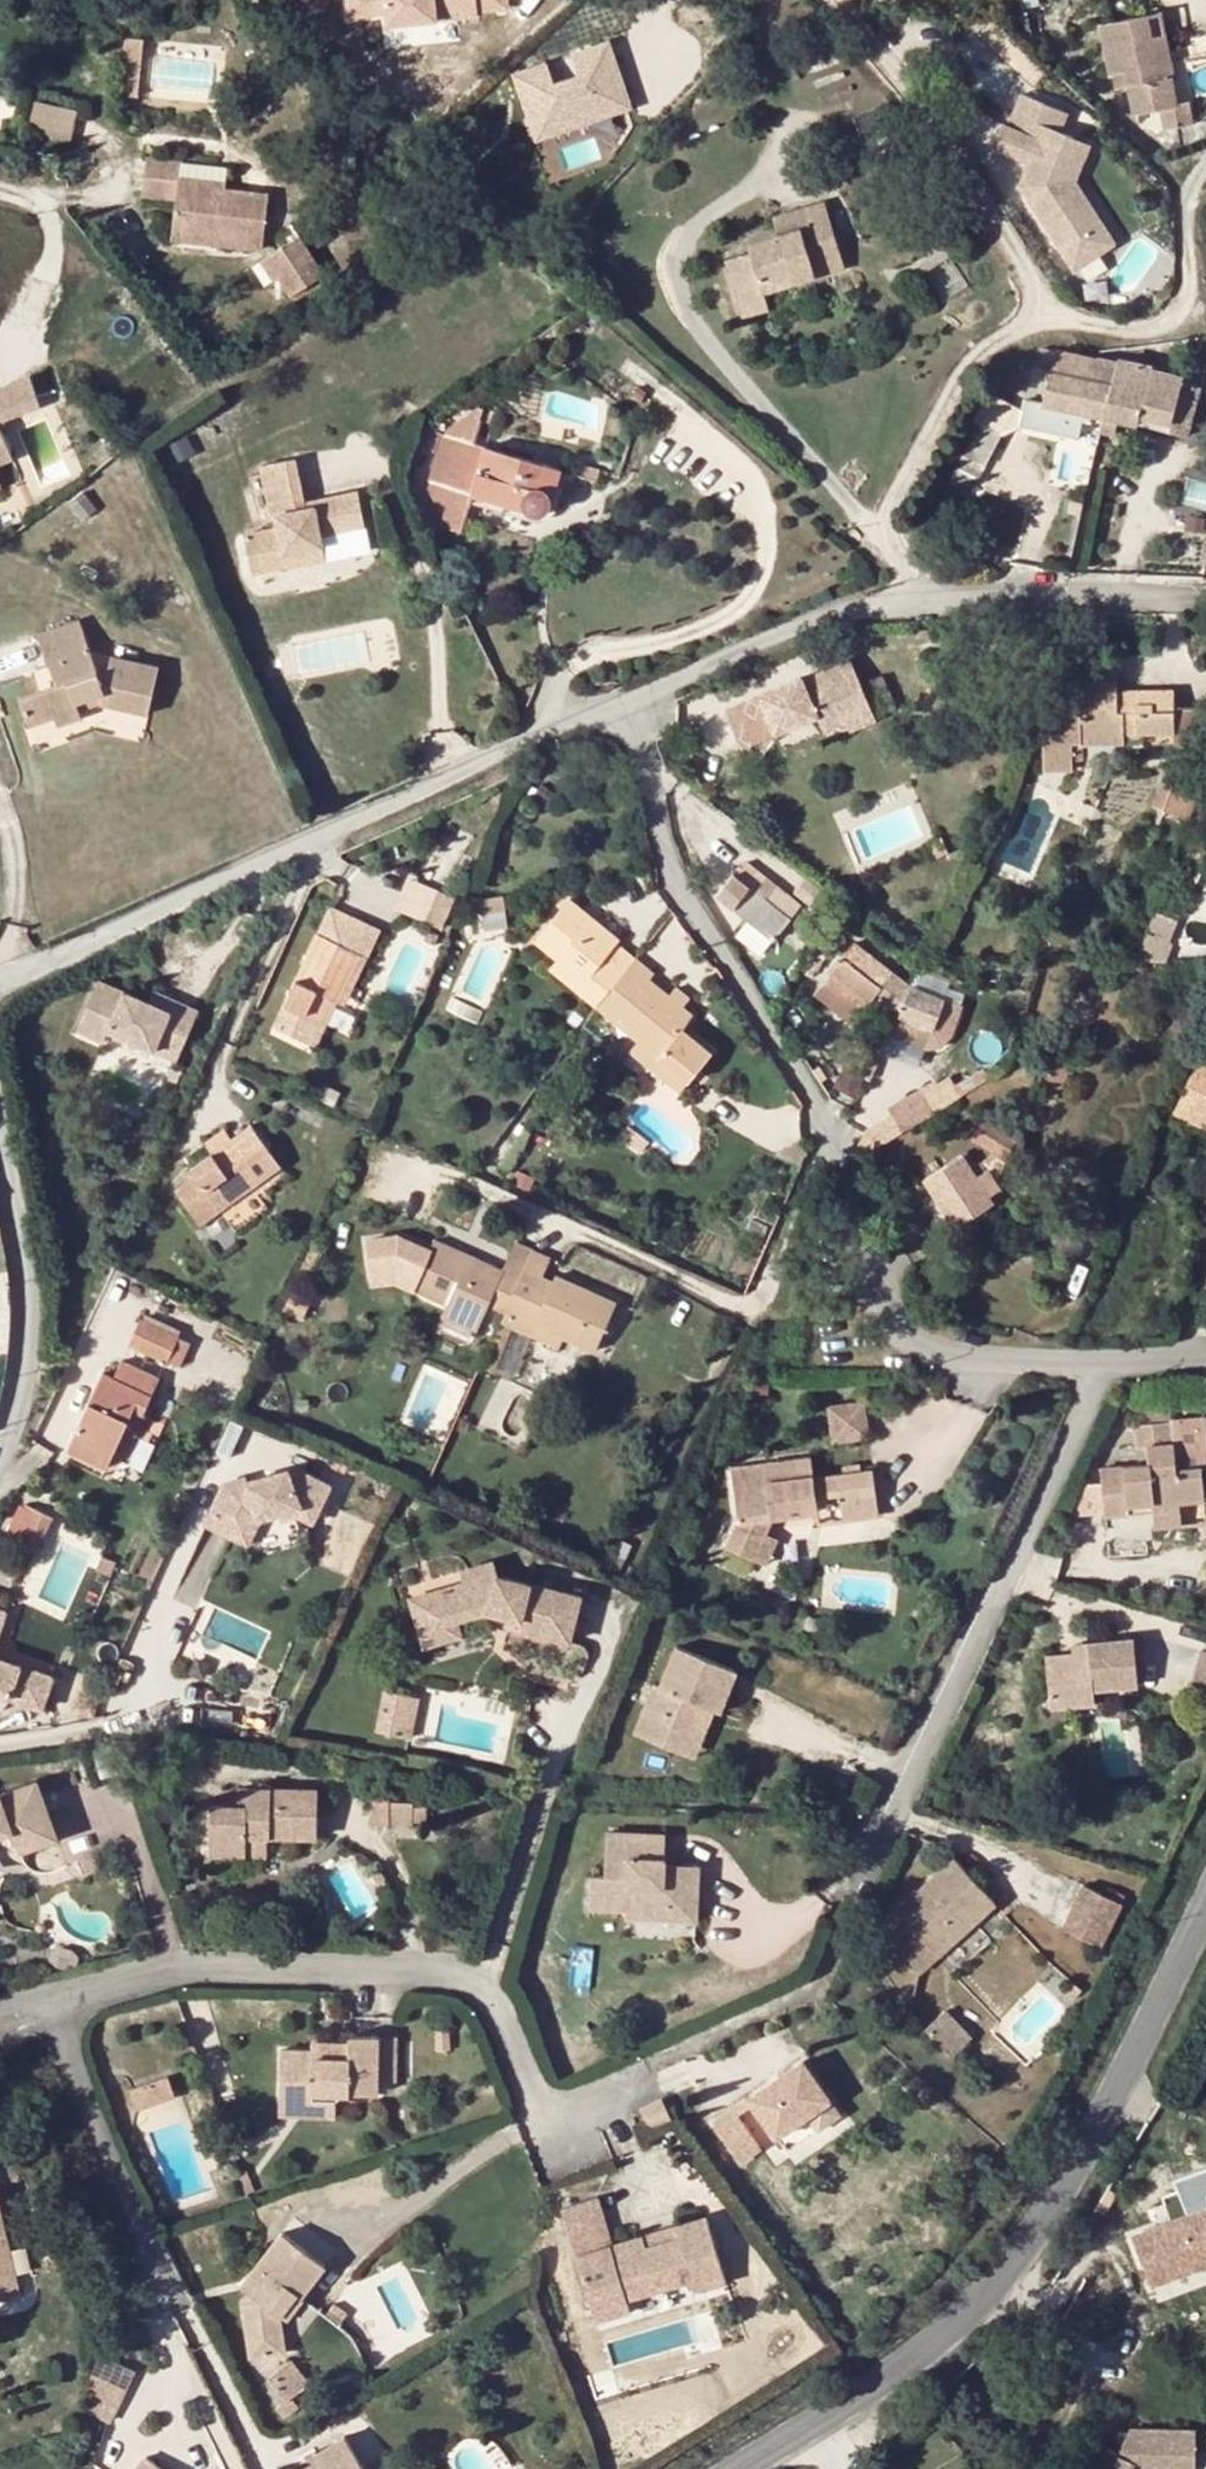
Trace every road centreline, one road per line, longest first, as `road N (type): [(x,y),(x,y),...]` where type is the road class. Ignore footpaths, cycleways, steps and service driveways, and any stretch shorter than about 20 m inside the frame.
road 1 (residential): [(1100,1357),(957,1355),(915,1334),(884,1304),(836,1154),(668,869),(627,699)]
road 2 (tertiary): [(1205,1904),(1159,2012),(1065,2183),(981,2308),(729,2468)]
road 3 (residential): [(0,2015),(125,1972),(189,1962),(401,1967),(463,1979),(494,2009),(541,2108),(578,2114),(639,2080)]
road 4 (residential): [(0,980),(627,699)]
road 5 (residential): [(627,699),(808,620),(898,598),(1048,590),(1205,595)]
road 6 (residential): [(864,1879),(1100,1357)]
road 7 (residential): [(0,1130),(26,1233),(32,1327),(0,1452)]

